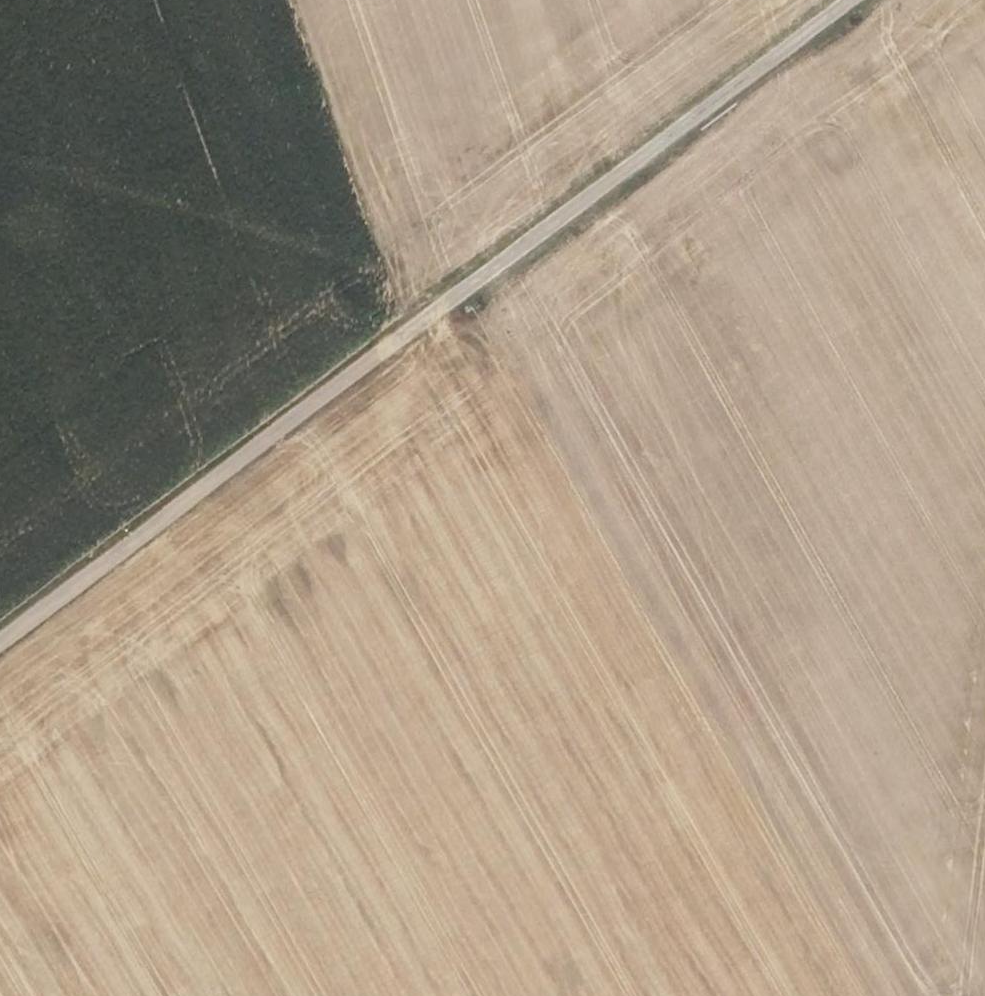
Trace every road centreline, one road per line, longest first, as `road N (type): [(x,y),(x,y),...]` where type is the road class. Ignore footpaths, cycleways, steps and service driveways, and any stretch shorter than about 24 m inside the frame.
road 1 (track): [(0,641),(837,0)]

